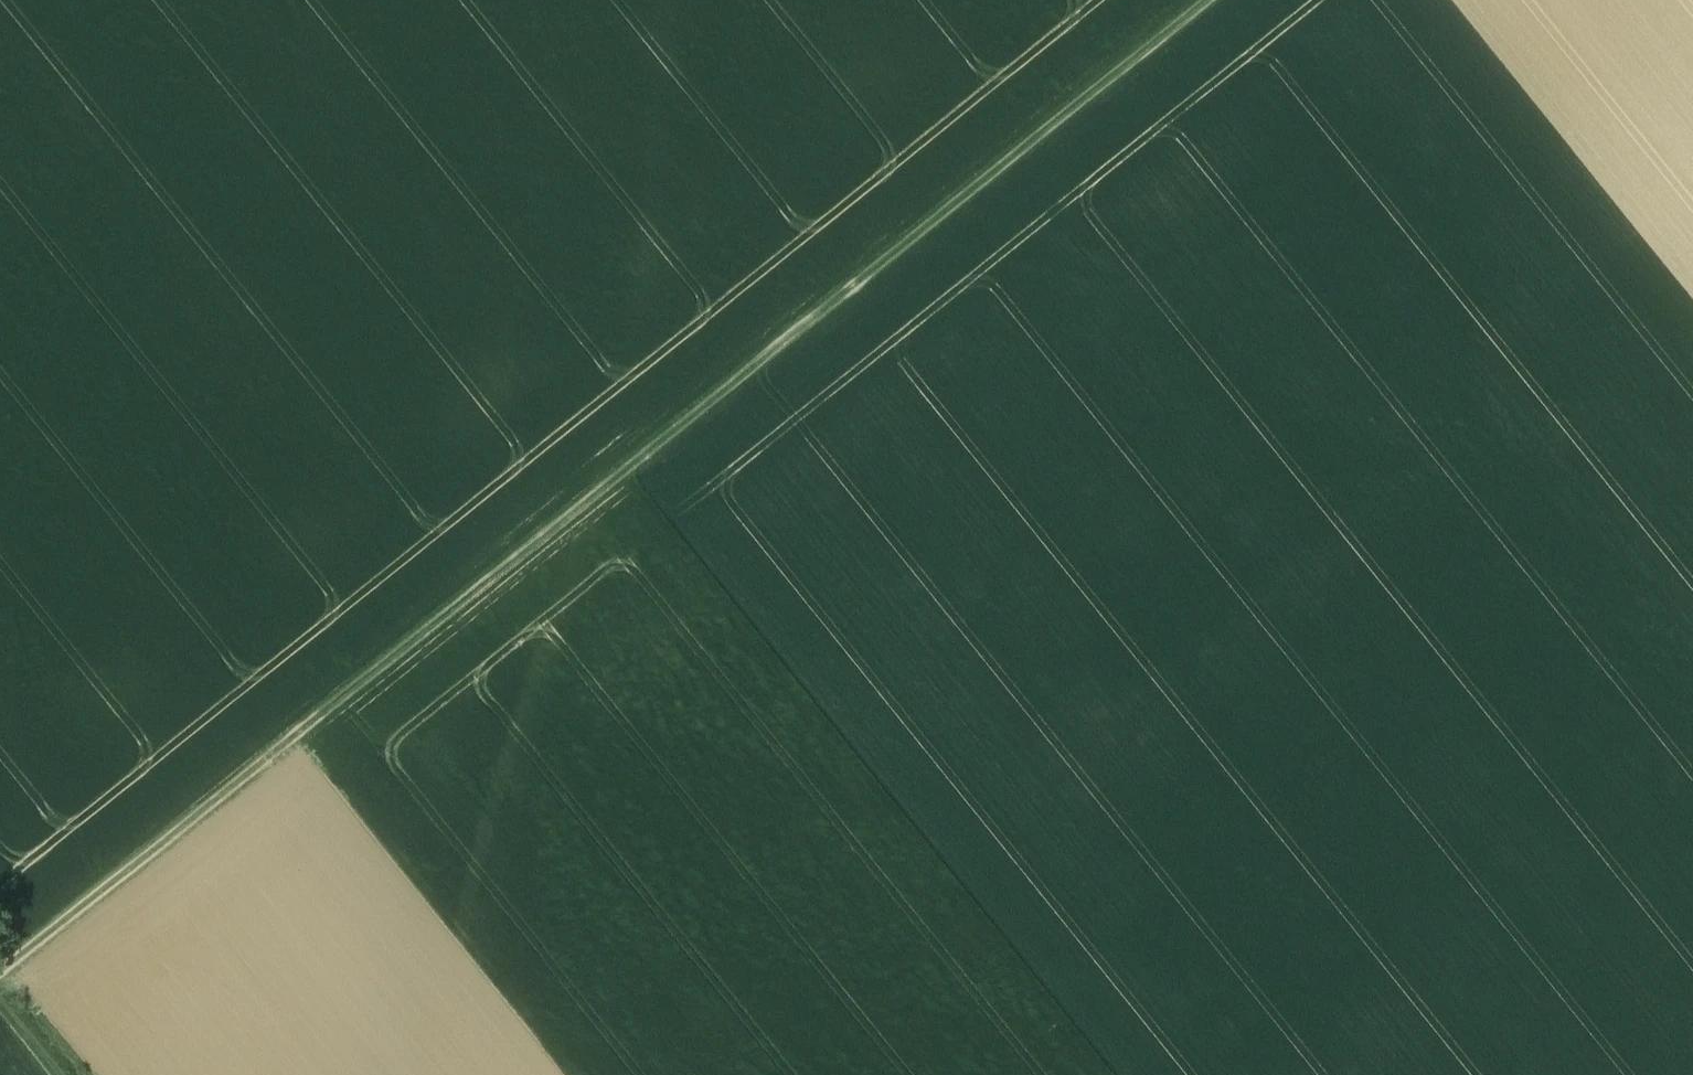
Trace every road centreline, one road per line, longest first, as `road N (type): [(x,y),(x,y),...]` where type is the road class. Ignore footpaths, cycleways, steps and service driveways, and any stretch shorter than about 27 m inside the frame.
road 1 (track): [(1211,0),(499,574)]
road 2 (track): [(0,972),(499,574)]

